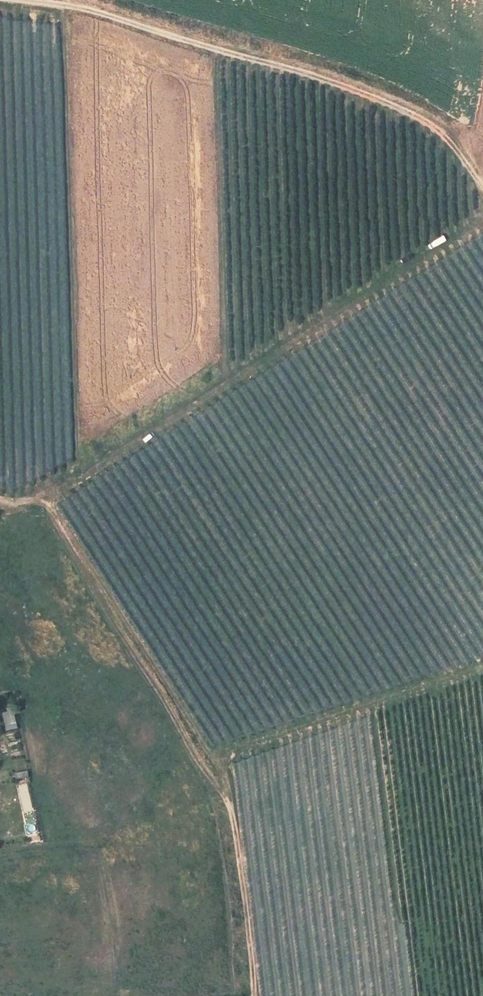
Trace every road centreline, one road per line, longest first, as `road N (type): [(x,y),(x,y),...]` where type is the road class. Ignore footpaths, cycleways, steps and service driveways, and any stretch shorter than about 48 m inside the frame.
road 1 (track): [(0,499),(51,508),(230,804),(254,995)]
road 2 (track): [(26,0),(105,13),(398,107),(451,142),(482,187)]

